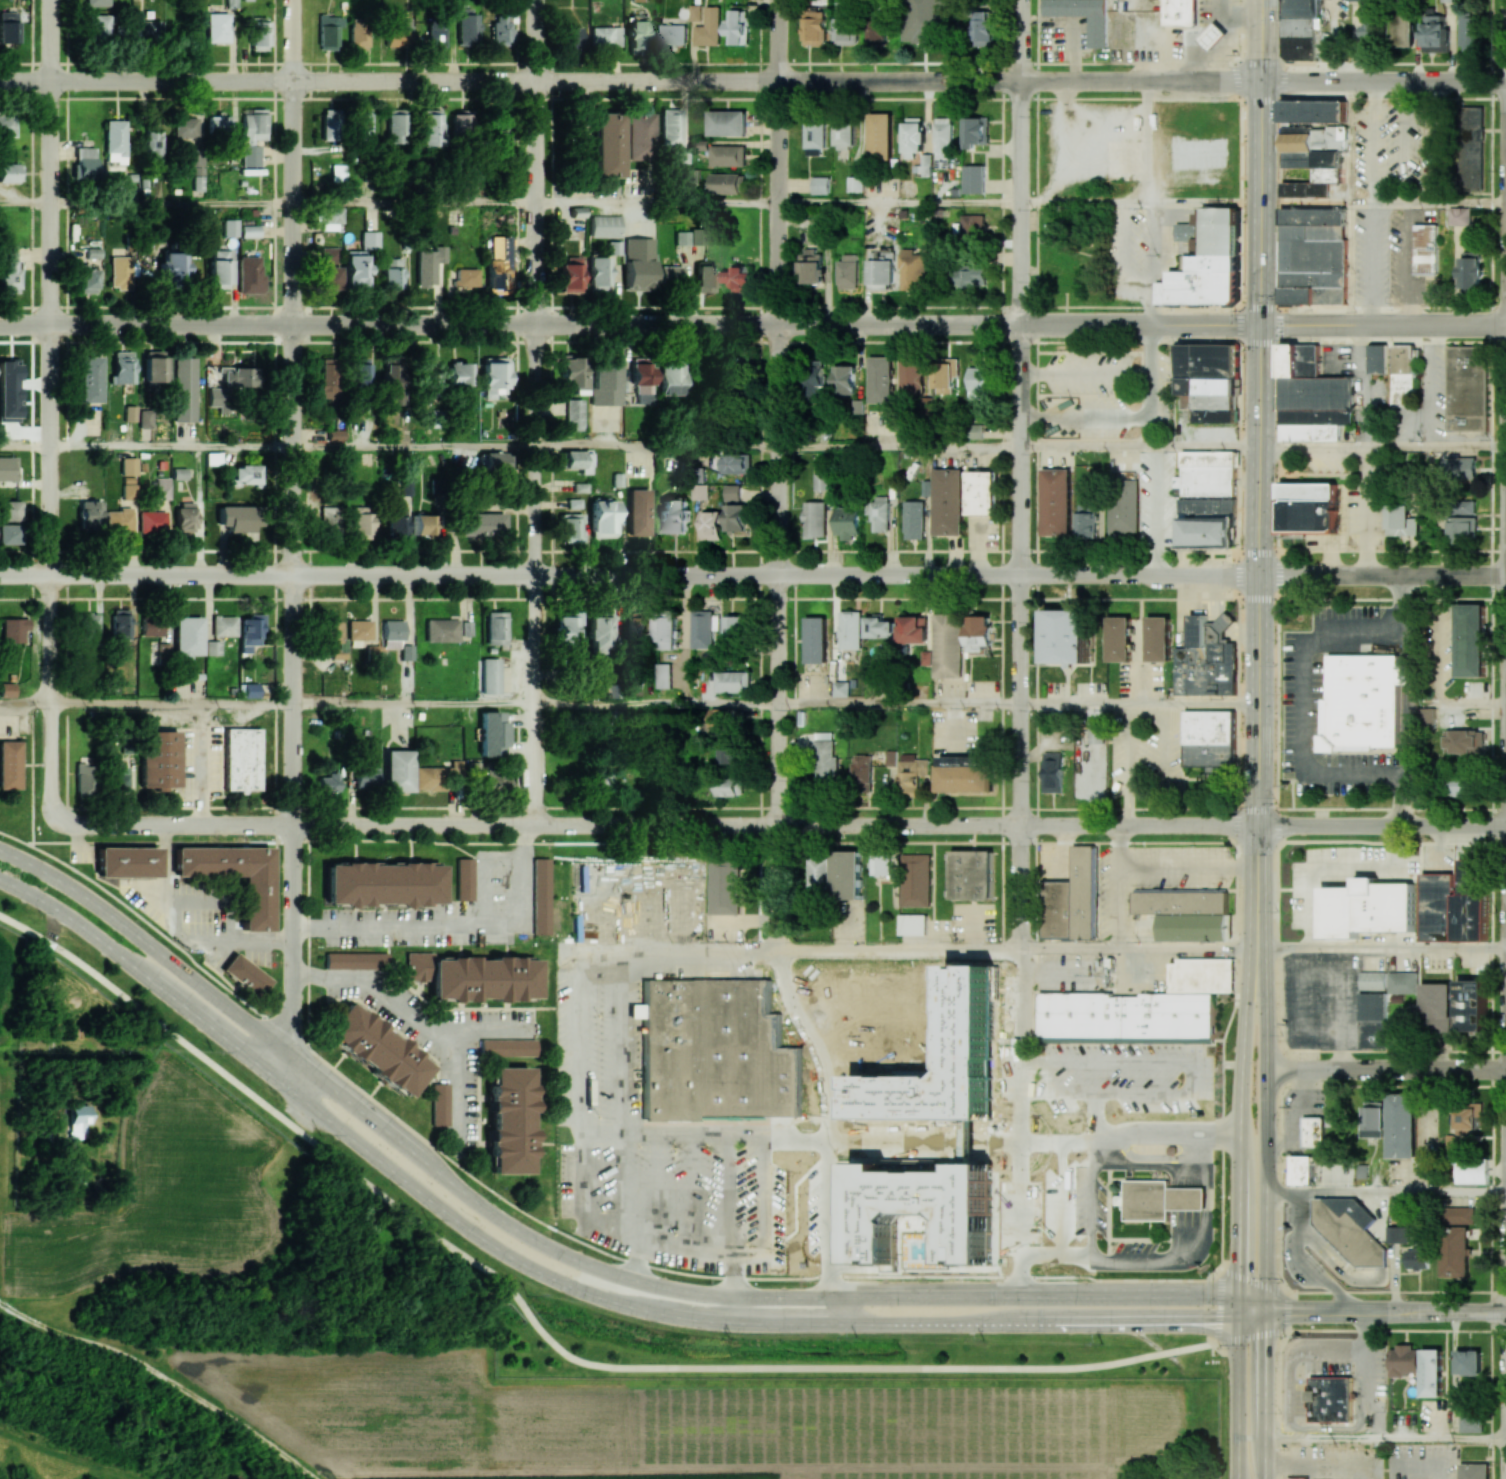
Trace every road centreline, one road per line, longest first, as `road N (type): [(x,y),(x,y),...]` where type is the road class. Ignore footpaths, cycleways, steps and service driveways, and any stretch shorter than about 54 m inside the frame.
road 1 (secondary): [(50,905),(465,1228),(584,1294),(701,1321),(781,1324),(1240,1322),(1266,1311)]
road 2 (secondary): [(1266,1311),(1240,1298),(733,1297),(605,1270),(534,1240),(478,1203),(59,878)]
road 3 (residential): [(58,819),(77,827),(1258,826)]
road 4 (residential): [(275,1078),(295,974),(293,0)]
road 5 (residential): [(294,574),(1259,576)]
road 6 (residential): [(775,948),(775,0)]
road 7 (residential): [(538,825),(536,0)]
road 8 (residential): [(58,819),(50,798),(50,0)]
road 9 (residential): [(294,81),(1019,80)]
road 10 (residential): [(294,324),(1017,324)]
road 11 (residential): [(1018,947),(1017,324)]
road 12 (secondary): [(1259,325),(1258,826)]
road 13 (secondary): [(1266,1311),(1258,826)]
road 14 (secondary): [(1258,826),(1241,1108),(1240,1298)]
road 15 (residential): [(0,574),(294,574)]
road 16 (residential): [(0,324),(294,324)]
road 17 (residential): [(0,81),(294,81)]
road 18 (residential): [(1258,826),(1505,825)]
road 19 (residential): [(1259,576),(1505,574)]
road 20 (residential): [(1259,325),(1505,324)]
road 21 (residential): [(1260,81),(1505,81)]
road 22 (residential): [(1017,324),(1019,80)]
road 23 (secondary): [(1260,81),(1259,325)]
road 24 (residential): [(1017,324),(1259,325)]
road 25 (residential): [(1019,80),(1260,81)]
road 26 (tertiary): [(1266,1311),(1505,1312)]
road 27 (residential): [(1267,1069),(1505,1069)]
road 28 (secondary): [(1240,1298),(1239,1478)]
road 29 (secondary): [(1265,1478),(1266,1311)]

